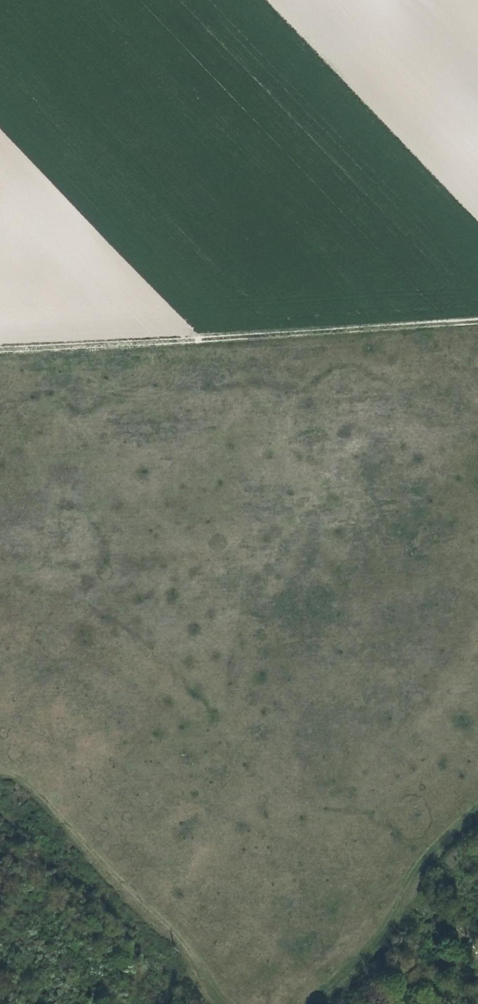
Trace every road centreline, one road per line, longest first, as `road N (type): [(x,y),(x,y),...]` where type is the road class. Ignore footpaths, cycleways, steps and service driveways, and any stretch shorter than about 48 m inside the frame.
road 1 (track): [(477,321),(0,348)]

